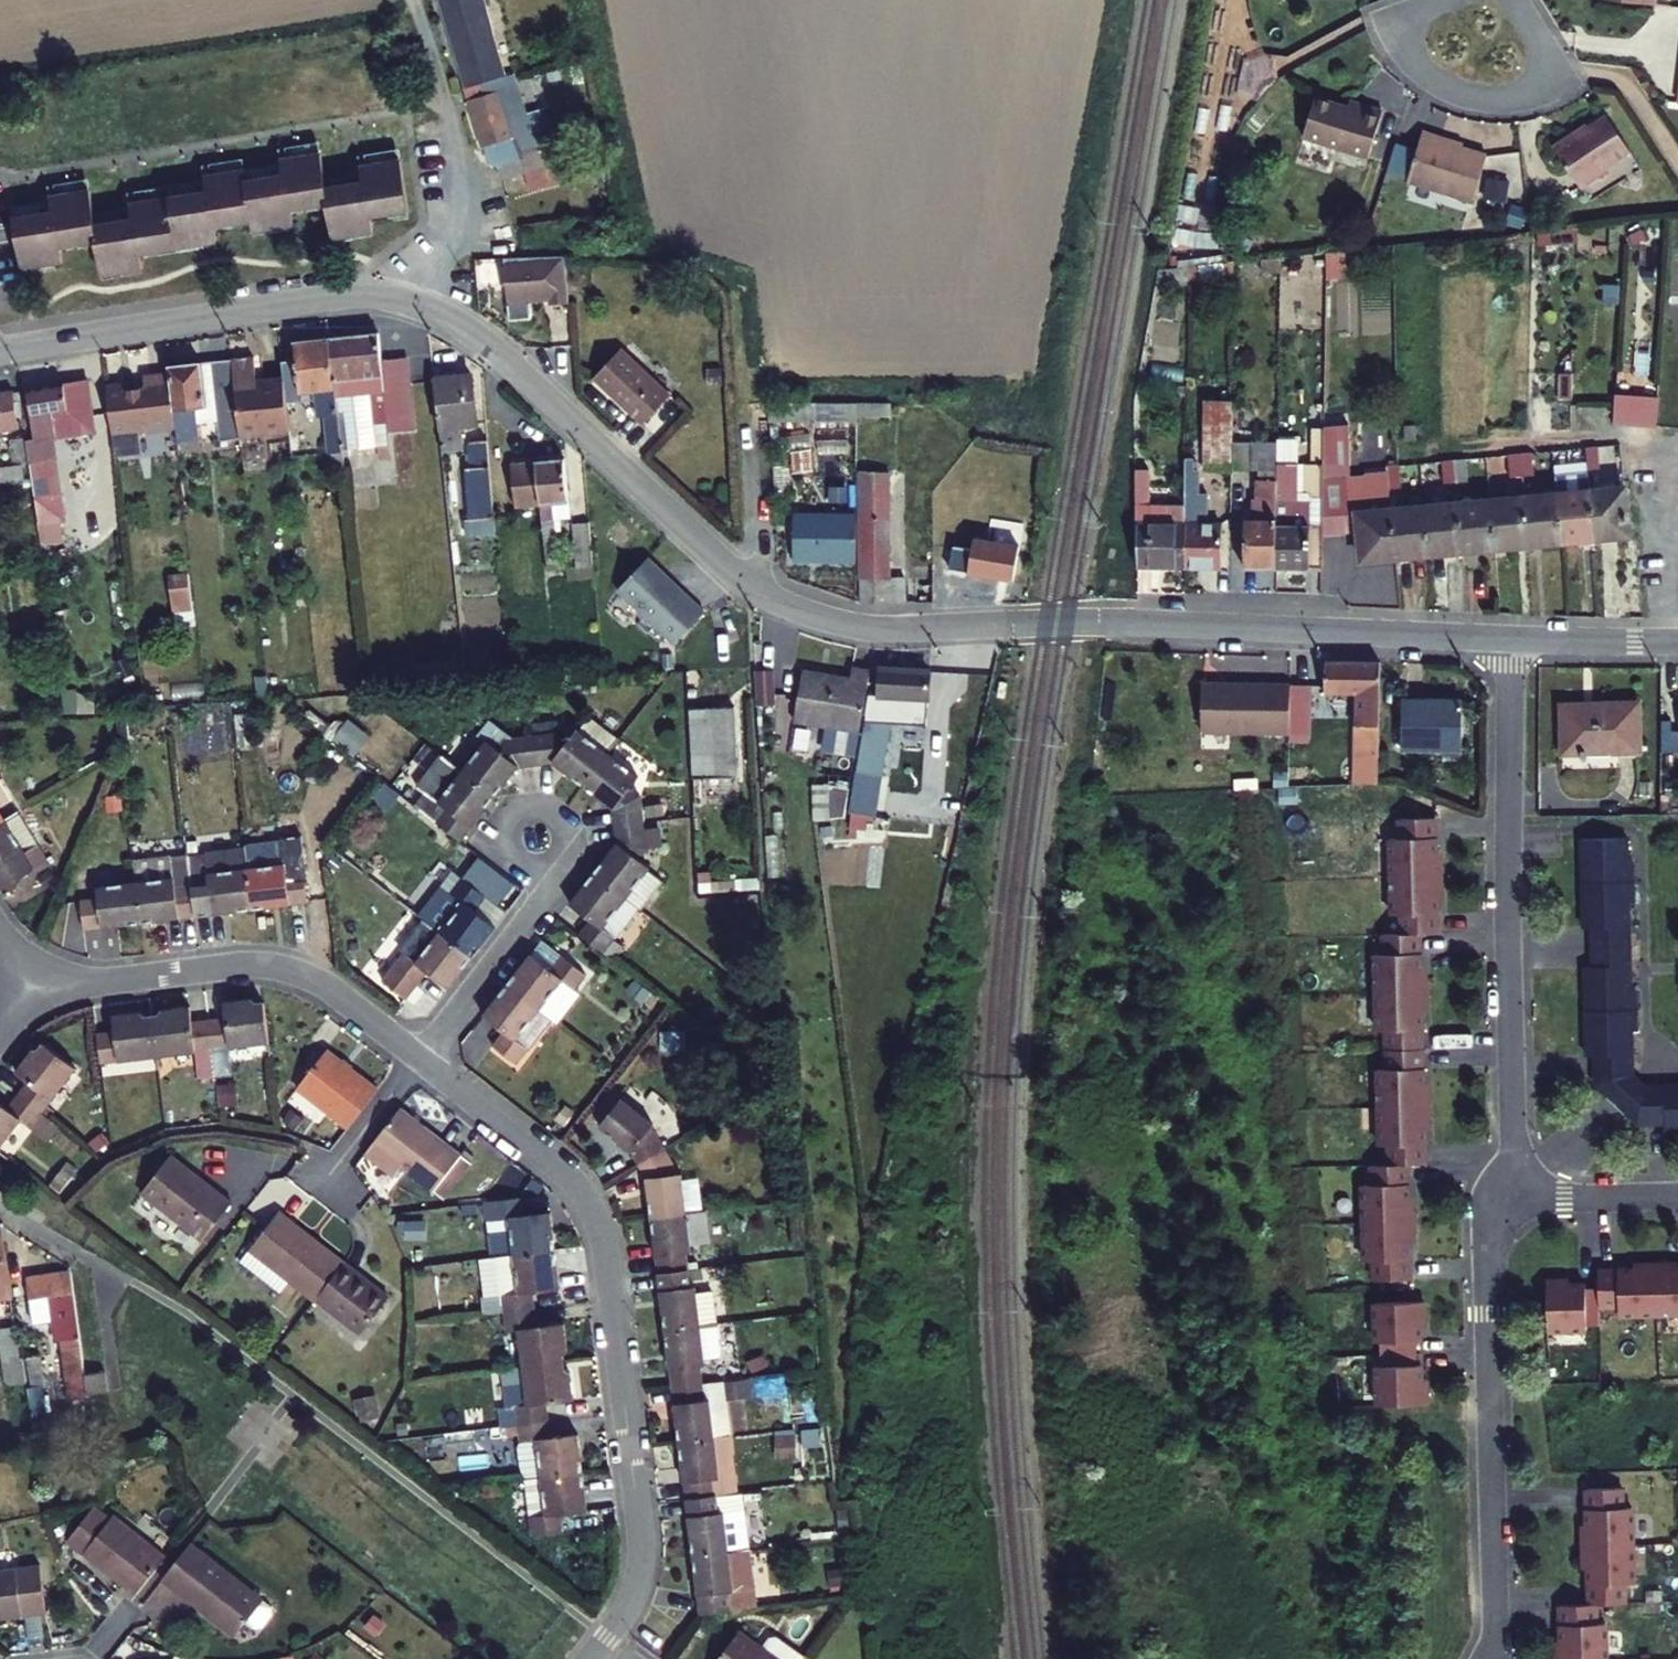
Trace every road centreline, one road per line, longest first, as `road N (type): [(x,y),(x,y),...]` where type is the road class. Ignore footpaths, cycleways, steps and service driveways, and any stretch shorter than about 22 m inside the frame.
road 1 (tertiary): [(1510,638),(1095,621),(873,629),(800,612),(753,588)]
road 2 (residential): [(421,1059),(573,1178),(598,1221),(642,1537),(629,1601),(607,1634)]
road 3 (residential): [(1511,1198),(1510,638)]
road 4 (residential): [(1492,1658),(1486,1248),(1511,1198)]
road 5 (tertiary): [(753,588),(494,350),(410,302)]
road 6 (tertiary): [(410,302),(319,297),(0,351)]
road 7 (track): [(744,364),(714,249),(453,237)]
road 8 (residential): [(96,981),(234,966),(292,970),(421,1059)]
road 9 (residential): [(413,0),(460,179),(453,237),(410,302)]
road 10 (residential): [(1444,0),(1395,19),(1416,61),(1444,86),(1507,99),(1564,83),(1556,70)]
road 11 (residential): [(1411,449),(1630,436),(1654,443),(1665,462)]
road 12 (residential): [(421,1059),(536,906),(545,877),(542,842)]
road 13 (residential): [(753,588),(762,539),(744,364)]
road 14 (residential): [(1665,462),(1671,643)]
road 15 (residential): [(314,1188),(421,1059)]
road 16 (residential): [(1677,1195),(1511,1198)]
road 17 (tertiary): [(1671,643),(1510,638)]
road 18 (residential): [(0,1203),(116,1274)]

